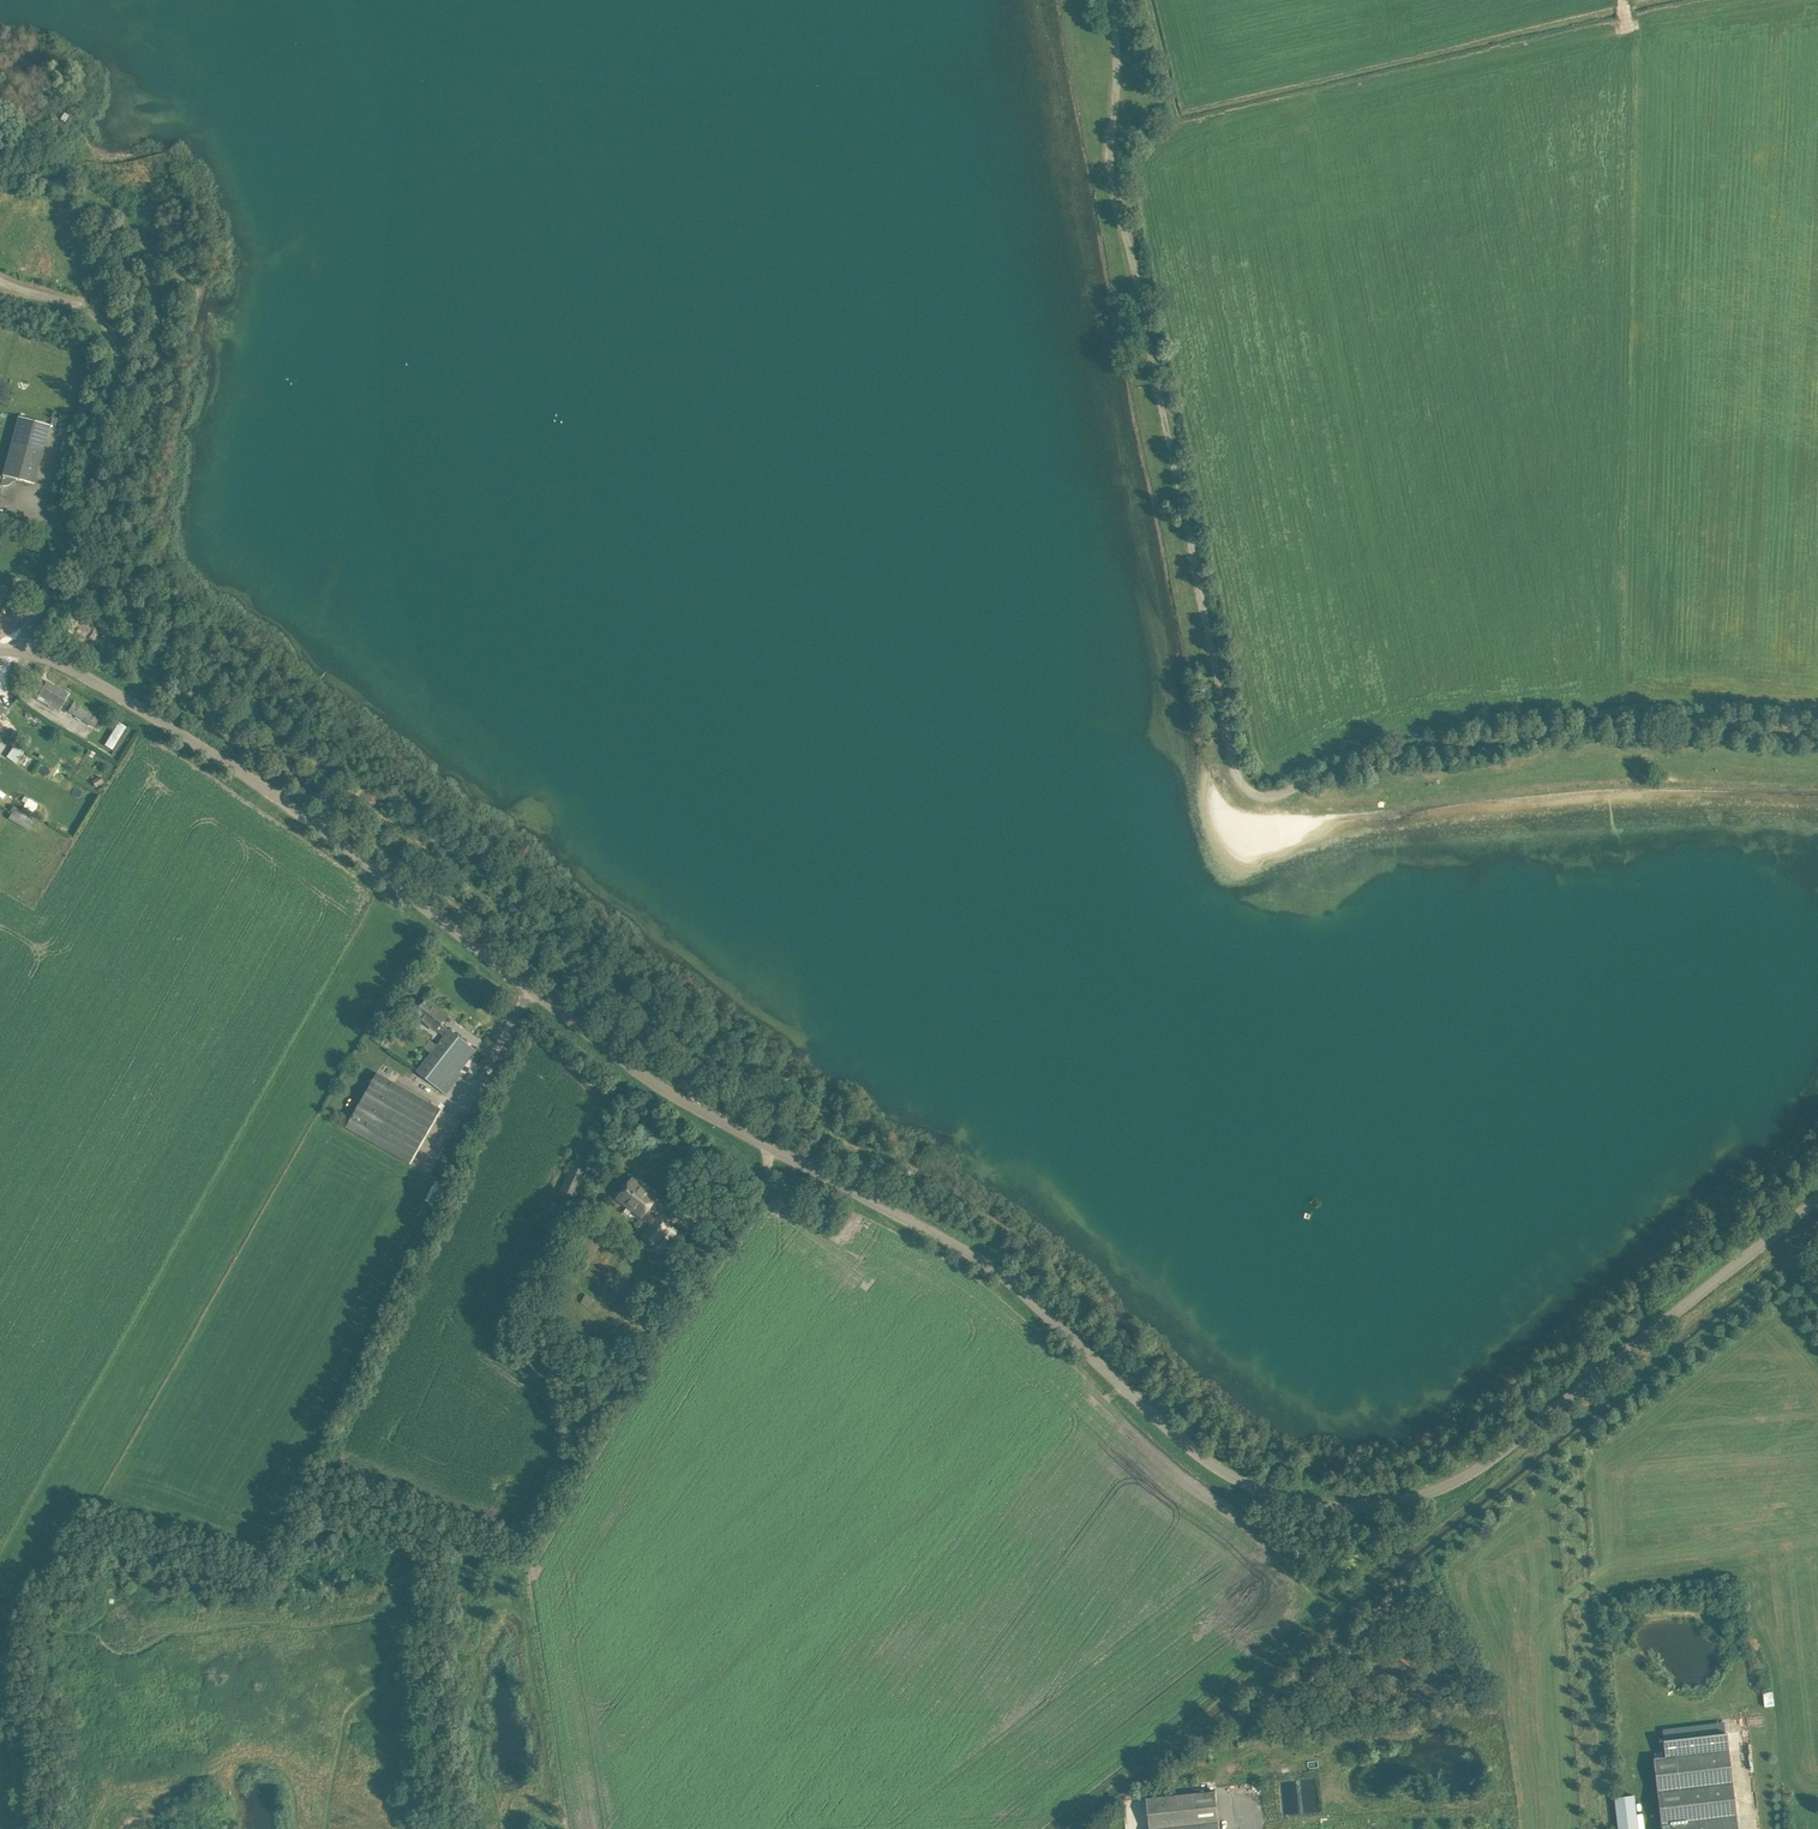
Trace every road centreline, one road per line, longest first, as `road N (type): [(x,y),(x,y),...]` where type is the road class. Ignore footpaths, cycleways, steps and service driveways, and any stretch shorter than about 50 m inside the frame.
road 1 (unclassified): [(1817,1199),(1478,1469),(1424,1495),(1363,1506),(1262,1491),(1206,1460),(984,1262),(667,1092),(266,789),(75,671),(0,648)]
road 2 (track): [(1433,71),(1625,28)]
road 3 (track): [(1625,28),(1755,0)]

